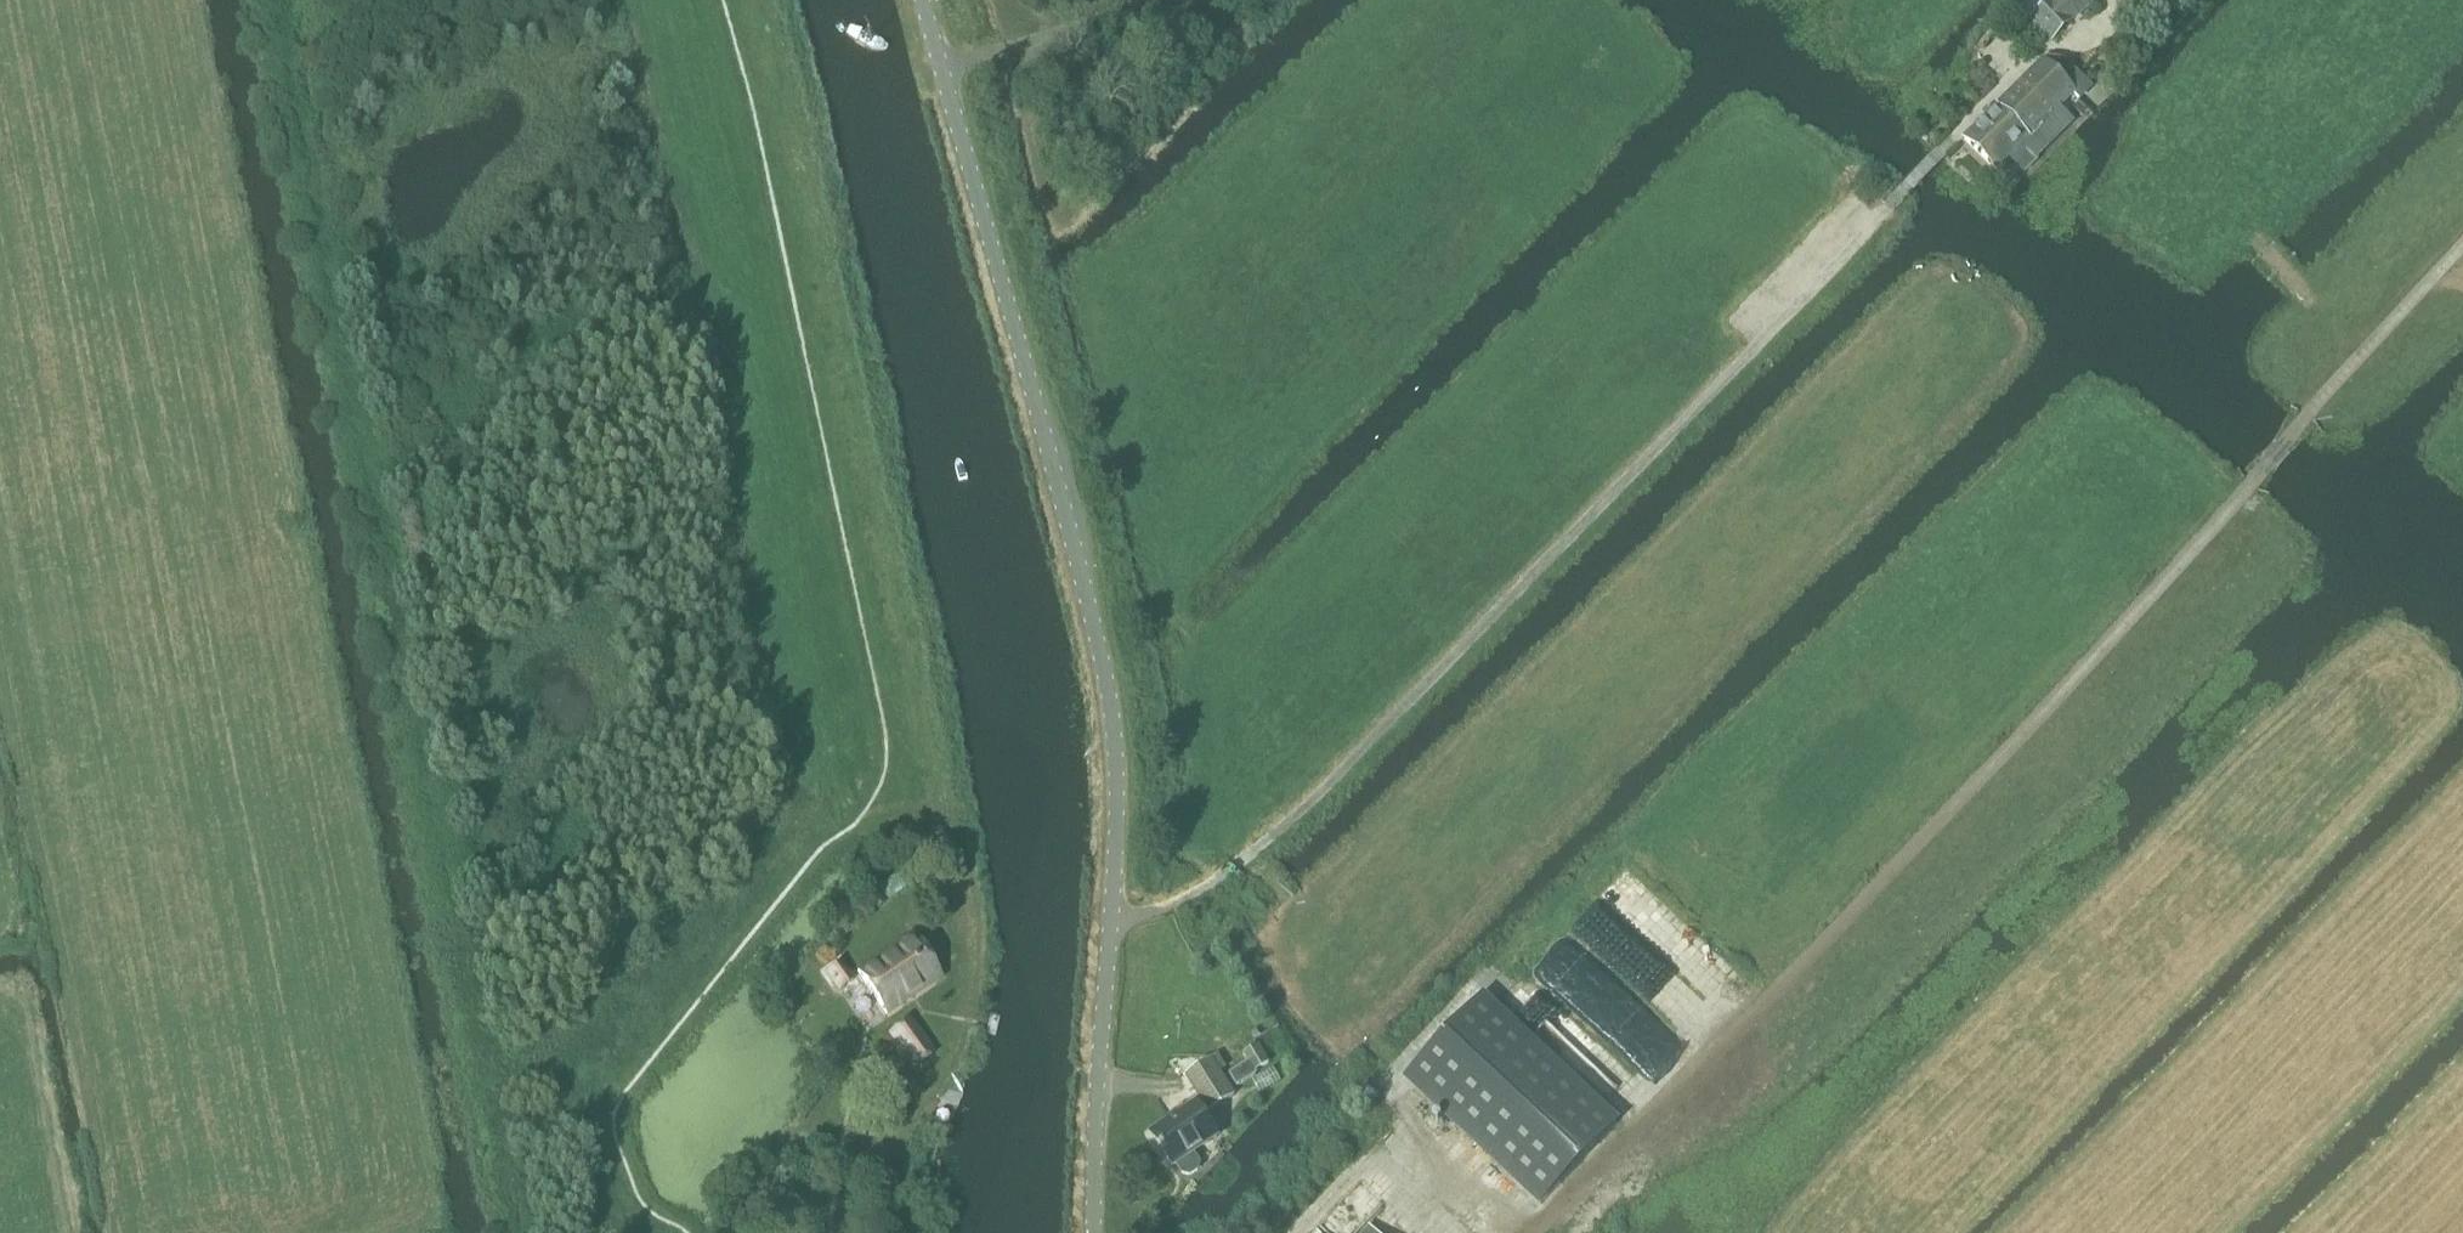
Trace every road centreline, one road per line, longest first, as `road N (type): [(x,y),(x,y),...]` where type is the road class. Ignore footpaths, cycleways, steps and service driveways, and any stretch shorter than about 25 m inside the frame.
road 1 (track): [(1111,916),(1145,918),(1249,857),(2035,49)]
road 2 (unclassified): [(1095,1232),(1118,767),(1110,707),(926,0)]
road 3 (track): [(1536,1232),(2140,607),(2351,363)]
road 4 (track): [(2351,363),(2340,330),(2258,246)]
road 5 (track): [(2351,363),(2445,269)]

